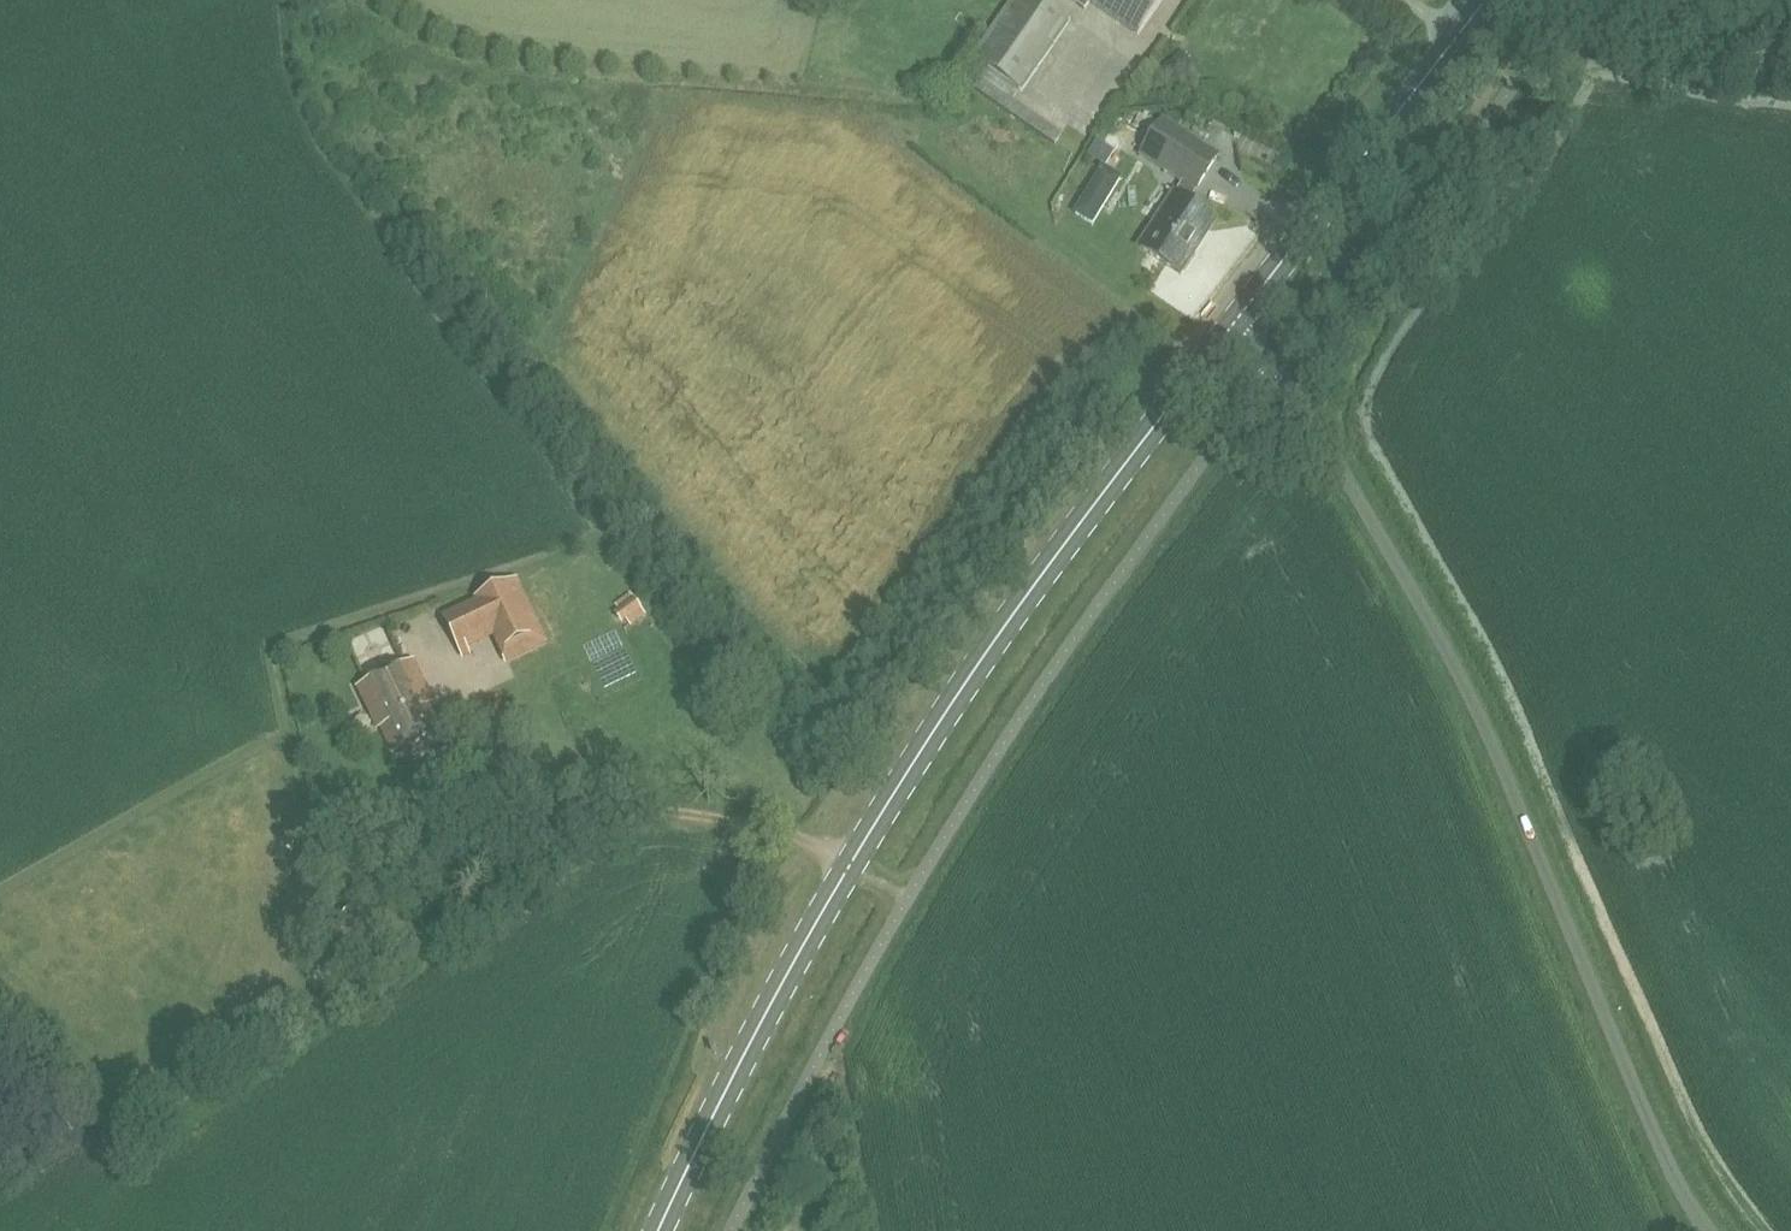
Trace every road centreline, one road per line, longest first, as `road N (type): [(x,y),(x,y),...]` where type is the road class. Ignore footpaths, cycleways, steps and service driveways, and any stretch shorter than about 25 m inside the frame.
road 1 (secondary): [(659,1230),(733,1071),(902,770),(1232,320)]
road 2 (unclassified): [(1706,1230),(1683,1207),(1423,623),(1284,384),(1232,320)]
road 3 (secondary): [(1232,320),(1478,0)]

